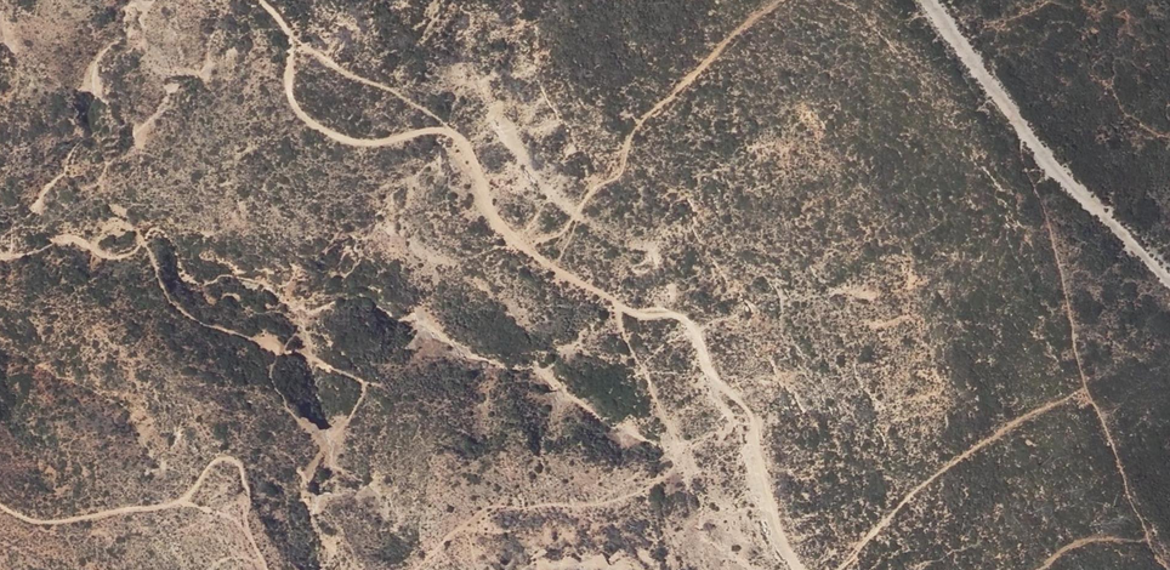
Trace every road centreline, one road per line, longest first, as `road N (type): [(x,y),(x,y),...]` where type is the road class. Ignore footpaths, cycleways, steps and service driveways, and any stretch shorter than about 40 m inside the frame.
road 1 (track): [(259,0),(287,30),(285,83),(296,105),(318,122),(353,133),(442,121),(463,136),(491,218),(627,309),(689,320),(717,380),(749,410),(750,444),(782,549),(799,569)]
road 2 (track): [(932,0),(1060,177),(1169,277)]

